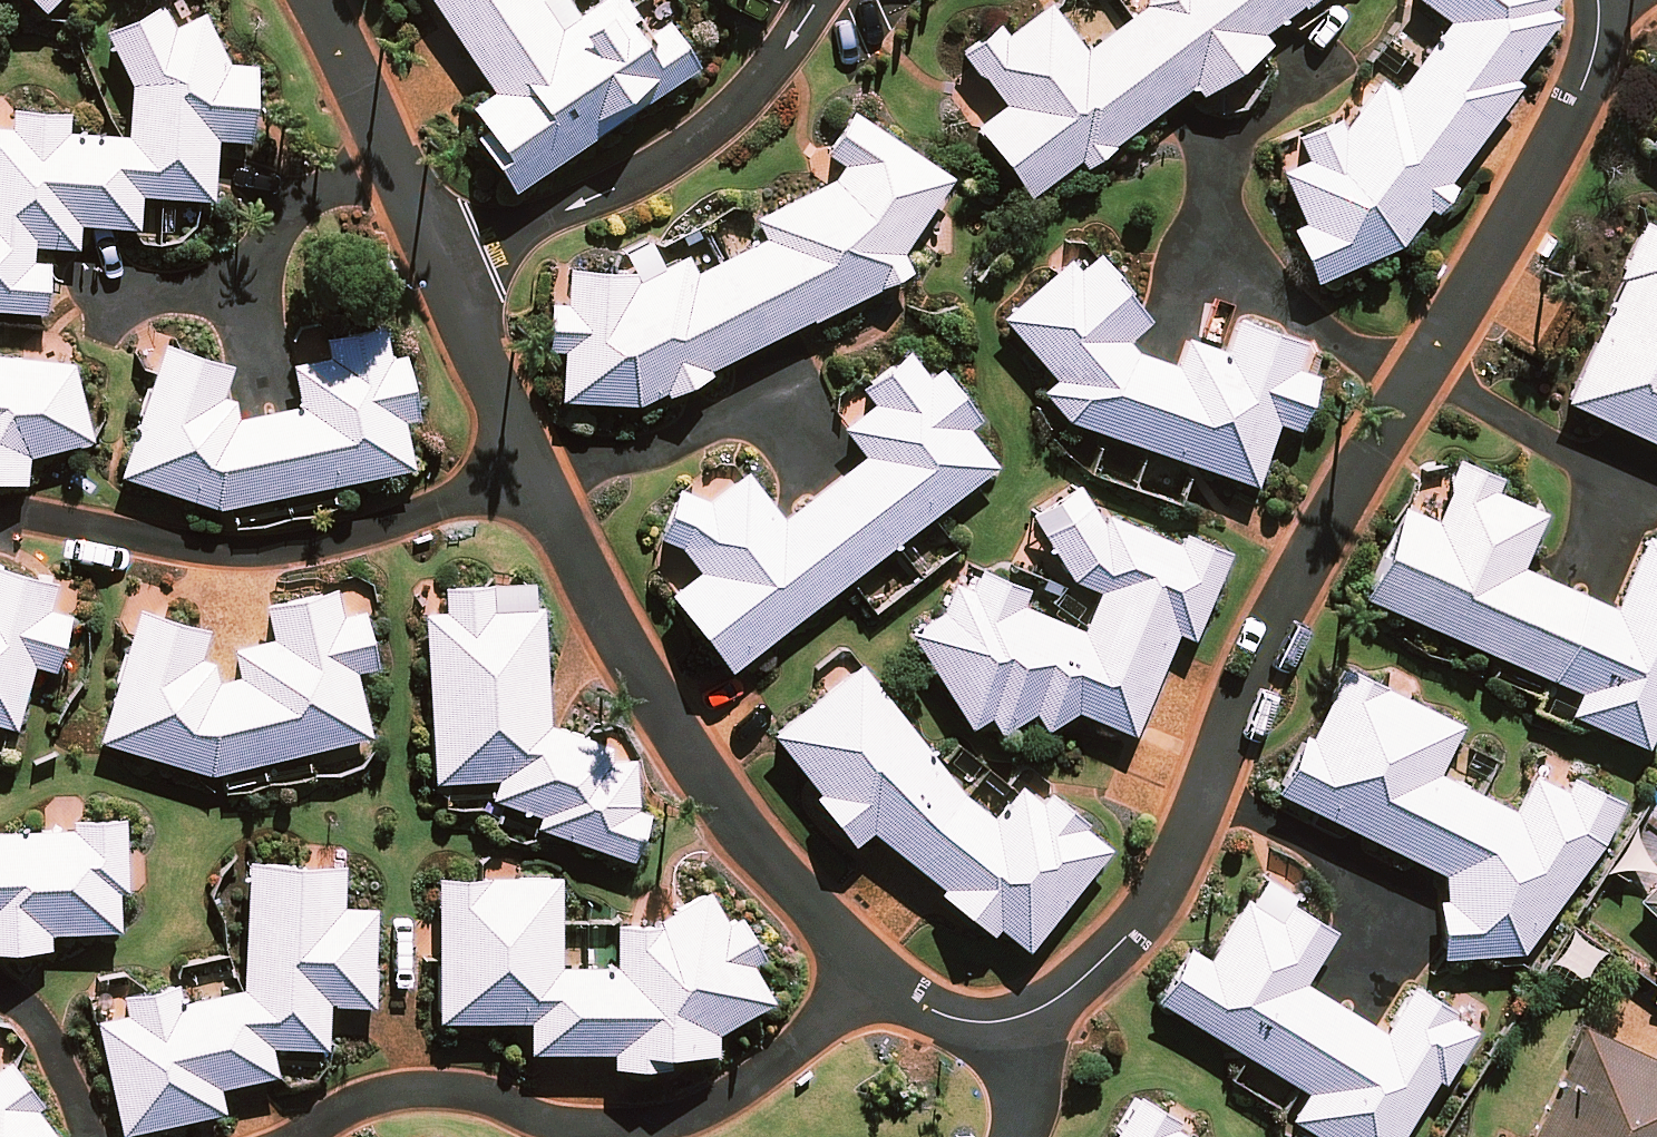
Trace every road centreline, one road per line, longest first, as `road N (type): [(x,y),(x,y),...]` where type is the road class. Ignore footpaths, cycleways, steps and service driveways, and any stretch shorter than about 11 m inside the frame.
road 1 (residential): [(1604,0),(1607,24),(1591,94),(1280,620),(1179,860),(1131,939),(1039,1022),(985,1030),(929,1011),(872,975)]
road 2 (residential): [(316,1136),(383,1099),(462,1097),(544,1126),(609,1133),(661,1128),(729,1103),(823,1035),(872,975)]
road 3 (residential): [(872,975),(702,779),(536,483)]
road 4 (residential): [(0,512),(207,553),(265,555),(321,546),(536,483)]
road 5 (residential): [(828,0),(793,57),(713,136),(601,206),(442,268)]
road 6 (residential): [(442,268),(320,0)]
road 7 (residential): [(536,483),(442,268)]
road 8 (residential): [(0,999),(42,1025),(91,1136)]

